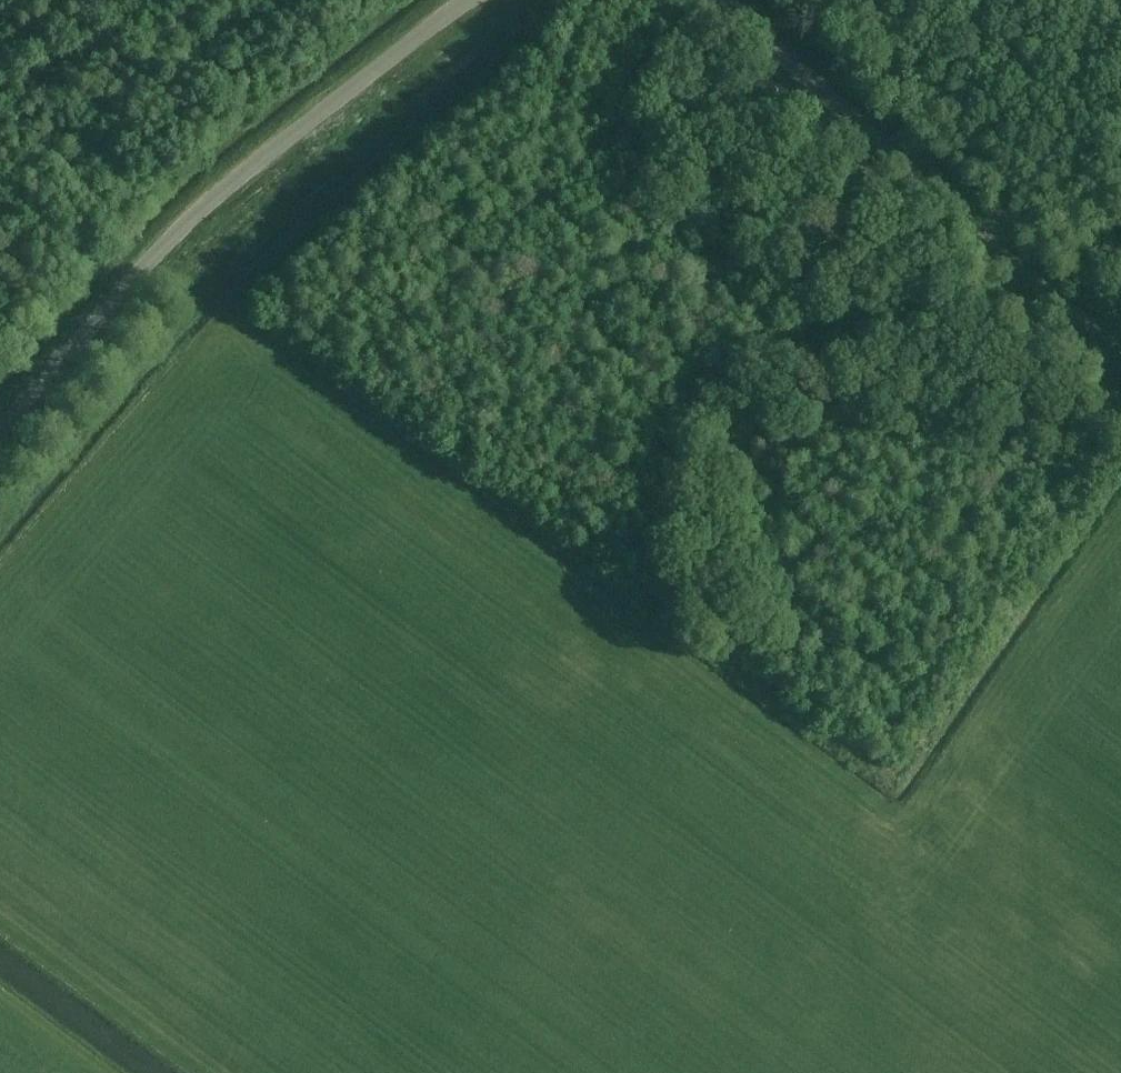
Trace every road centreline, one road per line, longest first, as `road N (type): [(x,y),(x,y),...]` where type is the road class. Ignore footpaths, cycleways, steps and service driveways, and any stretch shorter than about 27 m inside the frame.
road 1 (unclassified): [(470,0),(282,141),(148,259),(0,433)]
road 2 (unclassified): [(1120,357),(1058,310),(722,0)]

